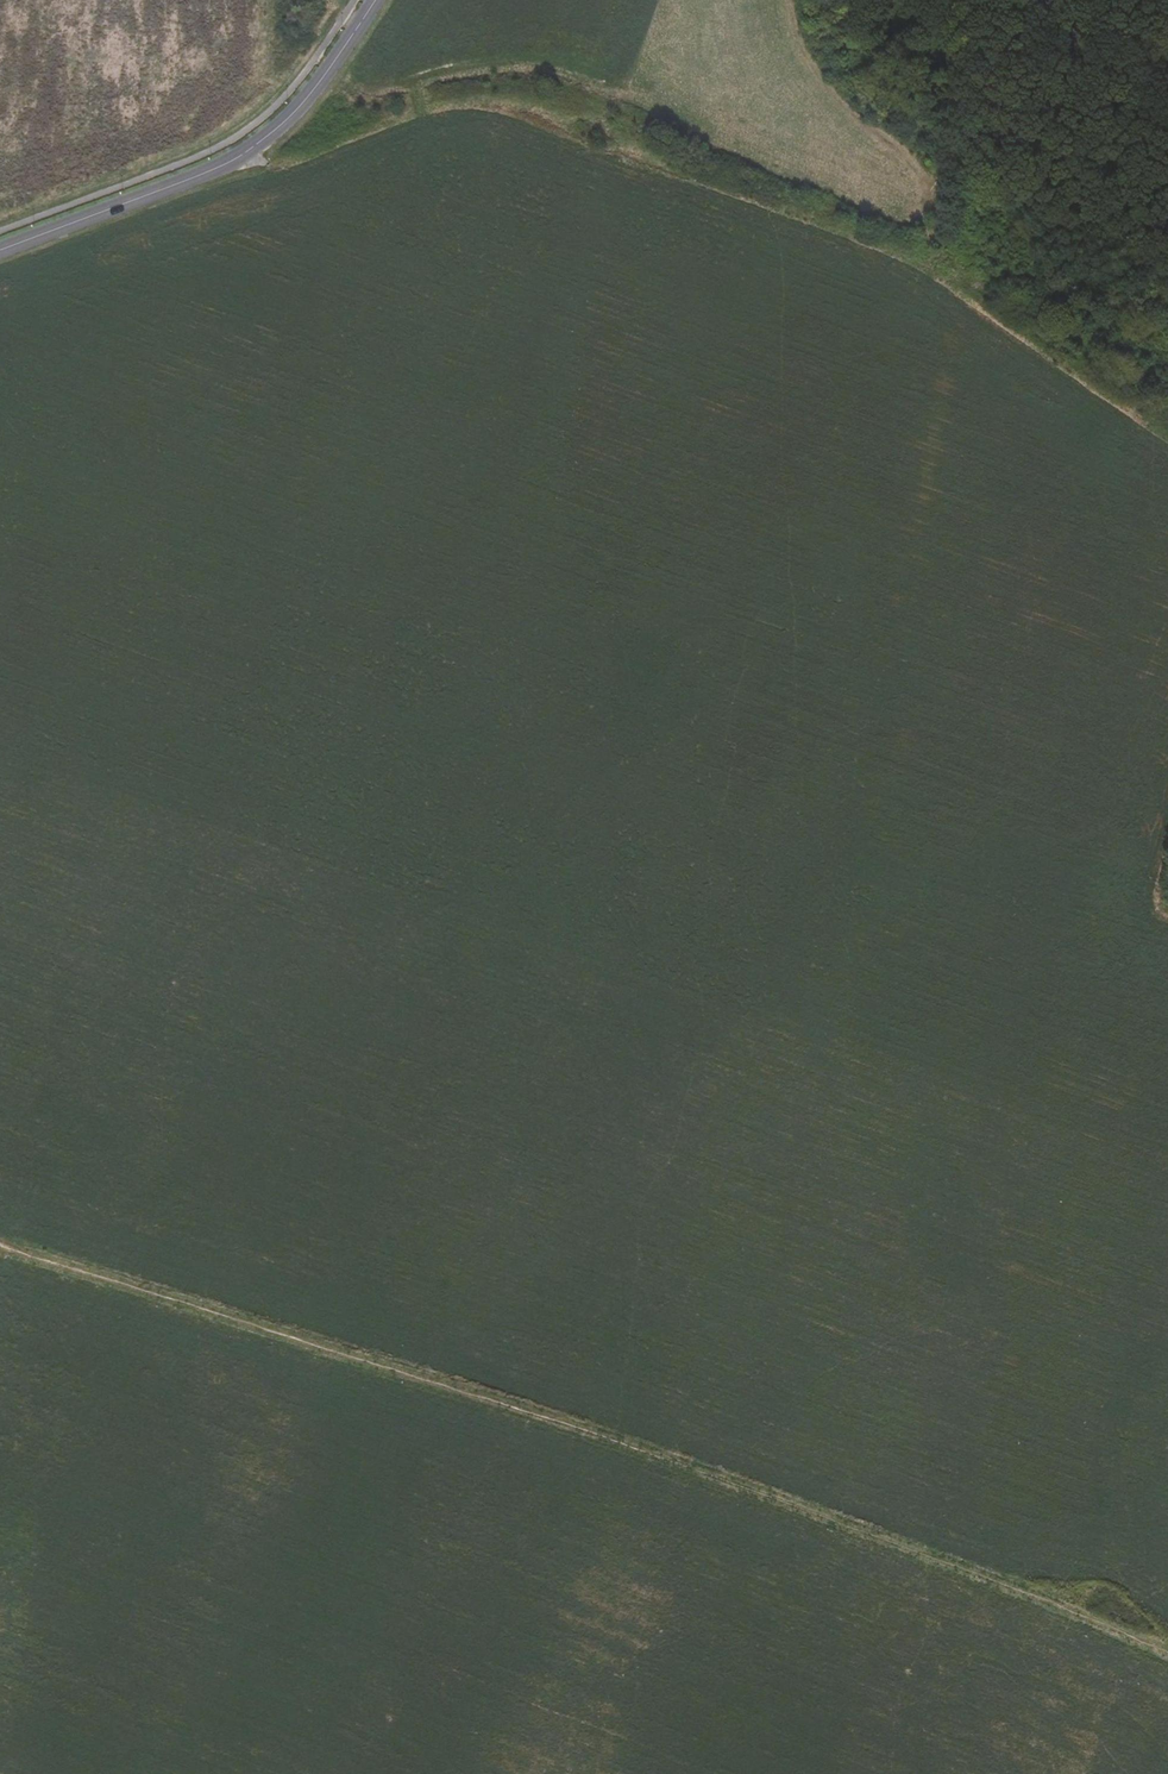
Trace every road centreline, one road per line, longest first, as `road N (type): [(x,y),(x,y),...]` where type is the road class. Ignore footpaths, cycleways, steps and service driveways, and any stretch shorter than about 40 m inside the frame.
road 1 (track): [(1167,1655),(1084,1616),(504,1406),(0,1247)]
road 2 (tertiary): [(0,250),(241,155),(309,95),(376,0)]
road 3 (track): [(602,117),(554,97),(479,96),(404,114),(321,154),(274,165),(241,155)]

